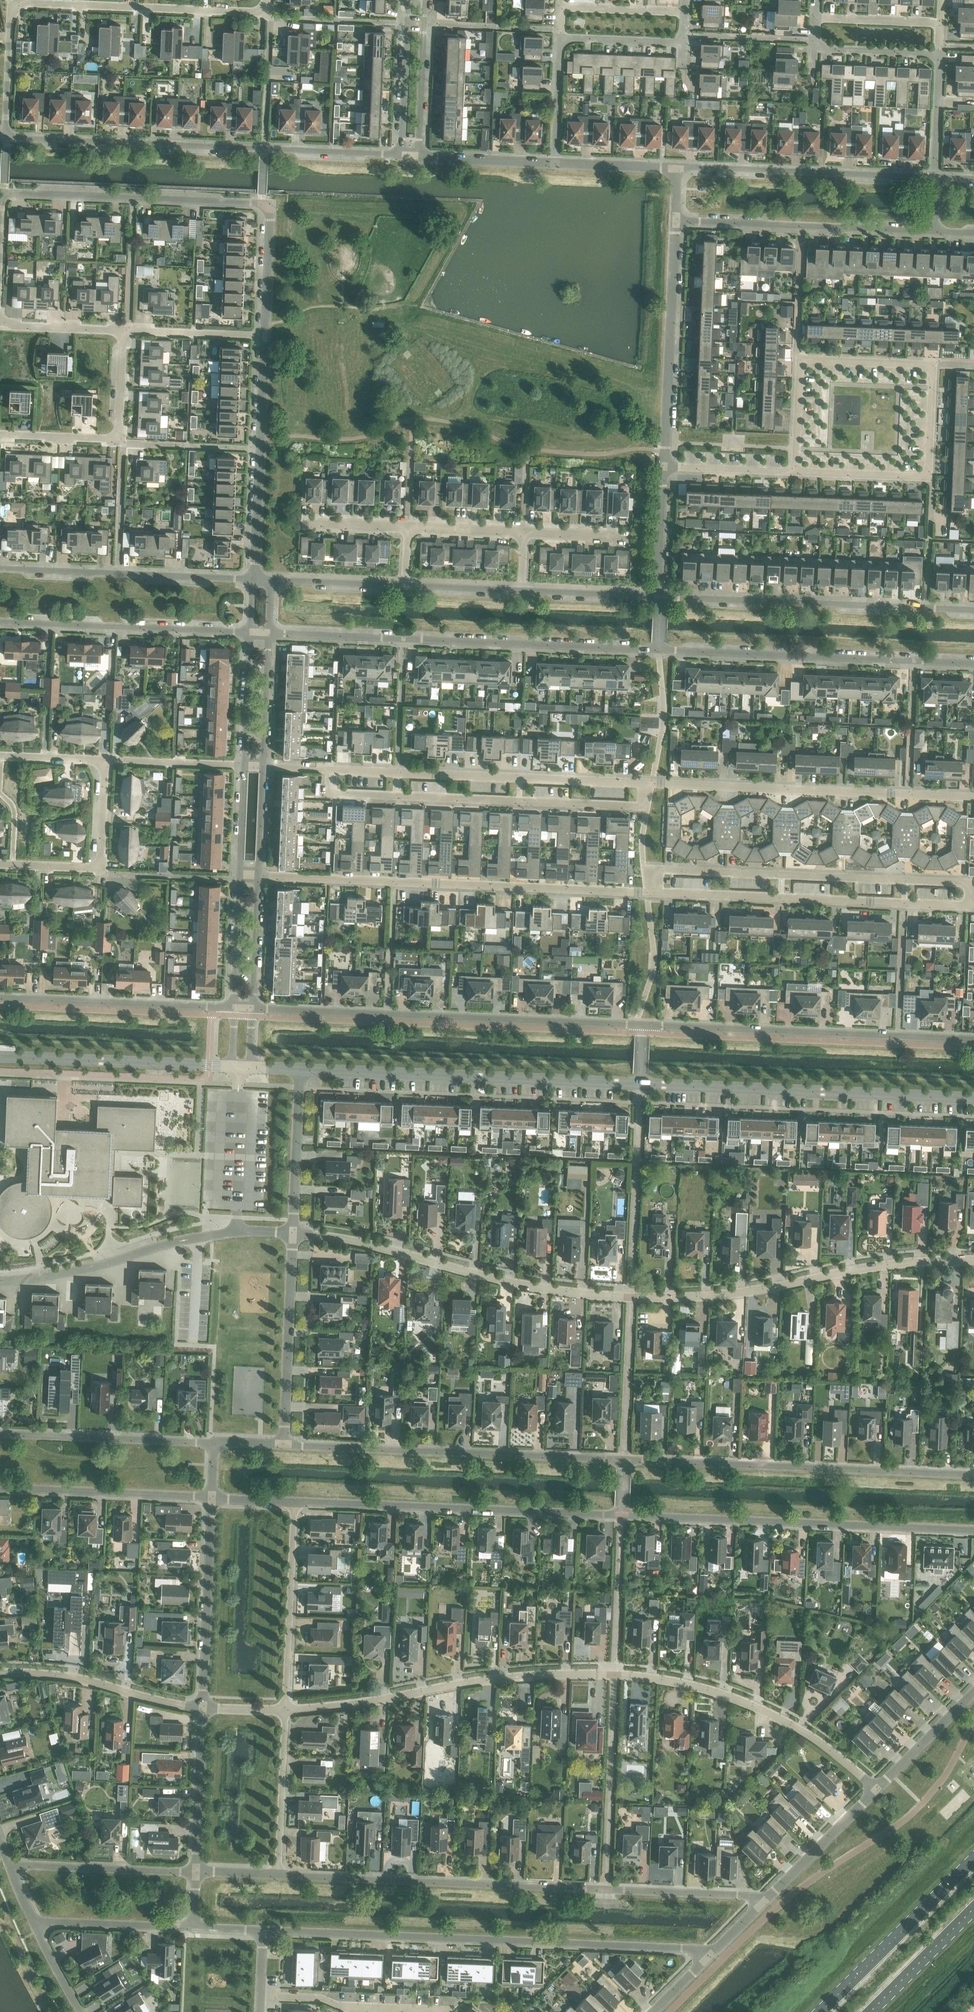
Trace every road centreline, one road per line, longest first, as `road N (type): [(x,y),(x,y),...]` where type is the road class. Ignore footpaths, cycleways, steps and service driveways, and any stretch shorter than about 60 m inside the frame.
road 1 (residential): [(973,1039),(252,1008)]
road 2 (residential): [(973,1476),(283,1448)]
road 3 (residential): [(292,1234),(367,1244),(519,1284),(633,1296),(732,1293),(886,1264),(973,1260)]
road 4 (residential): [(297,1504),(973,1530)]
road 5 (unclassified): [(973,1098),(300,1070)]
road 6 (residential): [(286,1711),(510,1678),(655,1679),(776,1719),(828,1751),(869,1790)]
road 7 (residential): [(761,1899),(280,1876)]
road 8 (residential): [(792,476),(929,480),(932,364),(800,359),(794,449)]
road 9 (residential): [(263,336),(271,211),(262,204),(2,192),(0,254)]
road 10 (residential): [(264,1931),(709,1956)]
road 11 (residential): [(657,893),(257,876)]
road 12 (residential): [(265,0),(258,12),(10,4),(5,138)]
road 13 (residential): [(399,155),(5,138)]
road 14 (residential): [(268,633),(658,651)]
road 15 (residential): [(329,769),(335,795),(646,807),(653,783)]
road 16 (residential): [(971,907),(972,885),(657,871),(657,893)]
road 17 (residential): [(653,783),(329,769)]
road 18 (residential): [(973,797),(653,783)]
road 19 (residential): [(973,611),(658,597)]
road 20 (residential): [(658,651),(973,664)]
road 21 (residential): [(971,907),(657,893)]
road 22 (residential): [(255,579),(0,568)]
road 23 (residential): [(934,177),(680,167)]
road 24 (residential): [(679,221),(932,232)]
road 25 (residential): [(0,622),(250,633)]
road 26 (residential): [(679,221),(664,469)]
road 27 (residential): [(255,579),(263,336)]
road 28 (residential): [(234,1008),(0,998)]
road 29 (unclassified): [(231,1067),(0,1057)]
road 30 (residential): [(0,435),(118,440),(123,330)]
road 31 (primary): [(973,1858),(819,2011)]
road 32 (residential): [(215,1444),(0,1434)]
road 33 (residential): [(292,1234),(283,1448)]
road 34 (residential): [(0,1487),(212,1497)]
road 35 (residential): [(212,1497),(200,1708)]
road 36 (residential): [(0,864),(100,868),(105,759)]
road 37 (residential): [(286,1711),(297,1504)]
road 38 (residential): [(0,1672),(78,1678),(200,1708)]
road 39 (residential): [(194,1873),(9,1865)]
road 40 (residential): [(280,1876),(286,1711)]
road 41 (residential): [(200,1708),(194,1873)]
road 42 (residential): [(300,1070),(292,1234)]
road 43 (residential): [(34,1923),(193,1926)]
road 44 (residential): [(761,1899),(869,1790)]
road 45 (primary): [(867,2011),(973,1906)]
road 46 (residential): [(869,1790),(973,1688)]
road 47 (residential): [(263,336),(123,330)]
road 48 (residential): [(244,766),(105,759)]
road 49 (residential): [(658,597),(522,591)]
road 50 (residential): [(405,586),(270,580)]
road 51 (residential): [(404,21),(399,155)]
road 52 (residential): [(263,767),(268,633)]
road 53 (residential): [(420,156),(426,23)]
road 54 (residential): [(250,633),(244,766)]
road 55 (residential): [(552,162),(420,156)]
road 56 (residential): [(252,1008),(257,876)]
road 57 (residential): [(239,879),(234,1008)]
road 58 (residential): [(664,469),(792,476)]
road 59 (residential): [(664,469),(658,597)]
road 60 (residential): [(680,167),(552,162)]
road 61 (residential): [(683,43),(558,40)]
road 62 (residential): [(685,10),(561,5)]
road 63 (residential): [(815,52),(939,57)]
road 64 (residential): [(816,20),(940,24)]
road 65 (residential): [(123,330),(0,325)]
road 66 (residential): [(552,162),(558,40)]
road 67 (residential): [(934,177),(939,57)]

